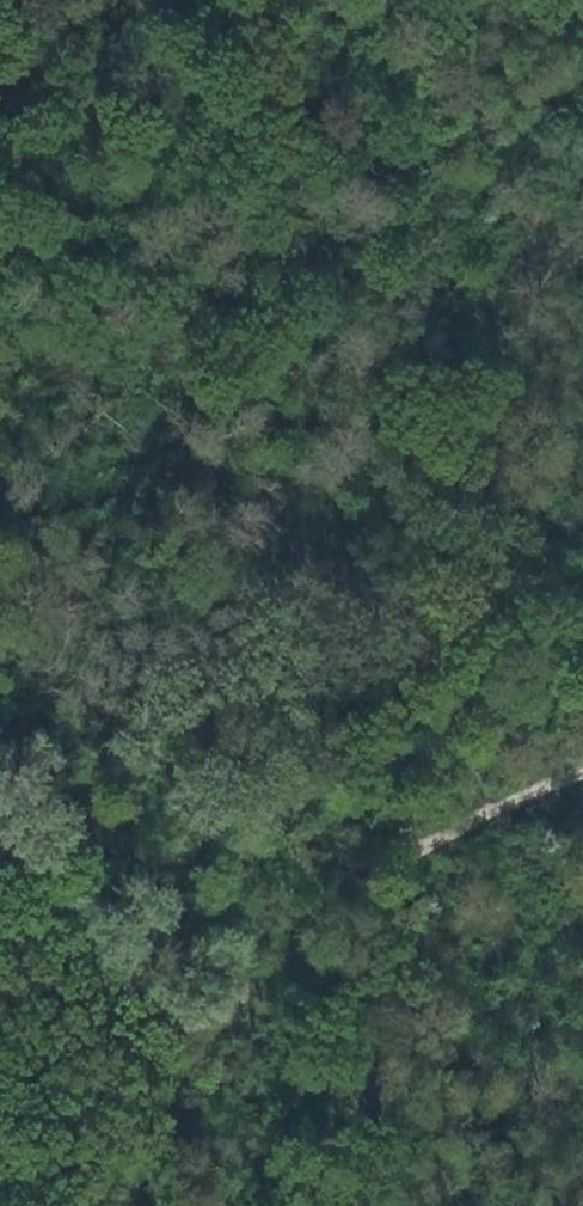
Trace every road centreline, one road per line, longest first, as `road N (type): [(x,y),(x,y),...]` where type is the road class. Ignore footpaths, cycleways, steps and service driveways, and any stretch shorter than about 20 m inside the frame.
road 1 (track): [(582,772),(410,849),(0,1155)]
road 2 (track): [(448,830),(0,862)]

